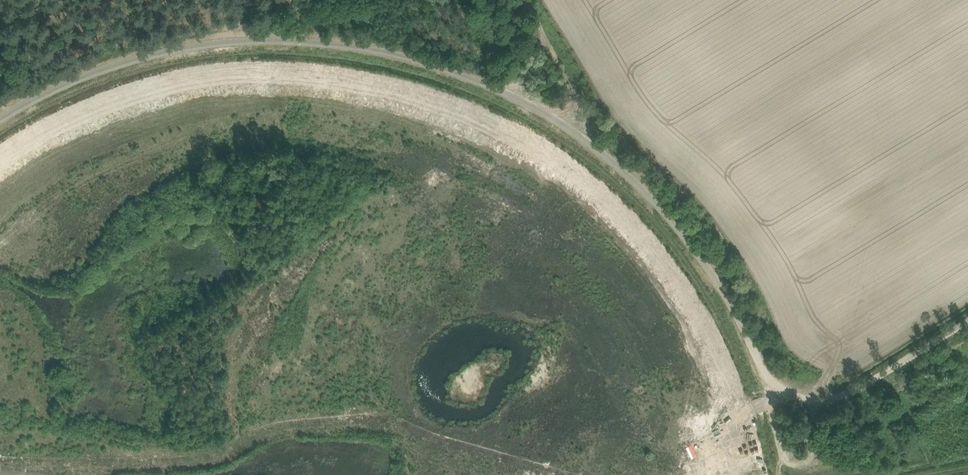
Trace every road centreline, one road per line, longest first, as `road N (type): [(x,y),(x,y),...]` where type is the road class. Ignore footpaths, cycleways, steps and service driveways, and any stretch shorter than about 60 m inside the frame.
road 1 (unclassified): [(0,123),(78,82),(185,50),(268,42),(381,52),(477,82),(594,147),(694,250),(763,371),(785,393),(818,400),(841,395),(967,321)]
road 2 (track): [(574,132),(578,108),(522,0)]

